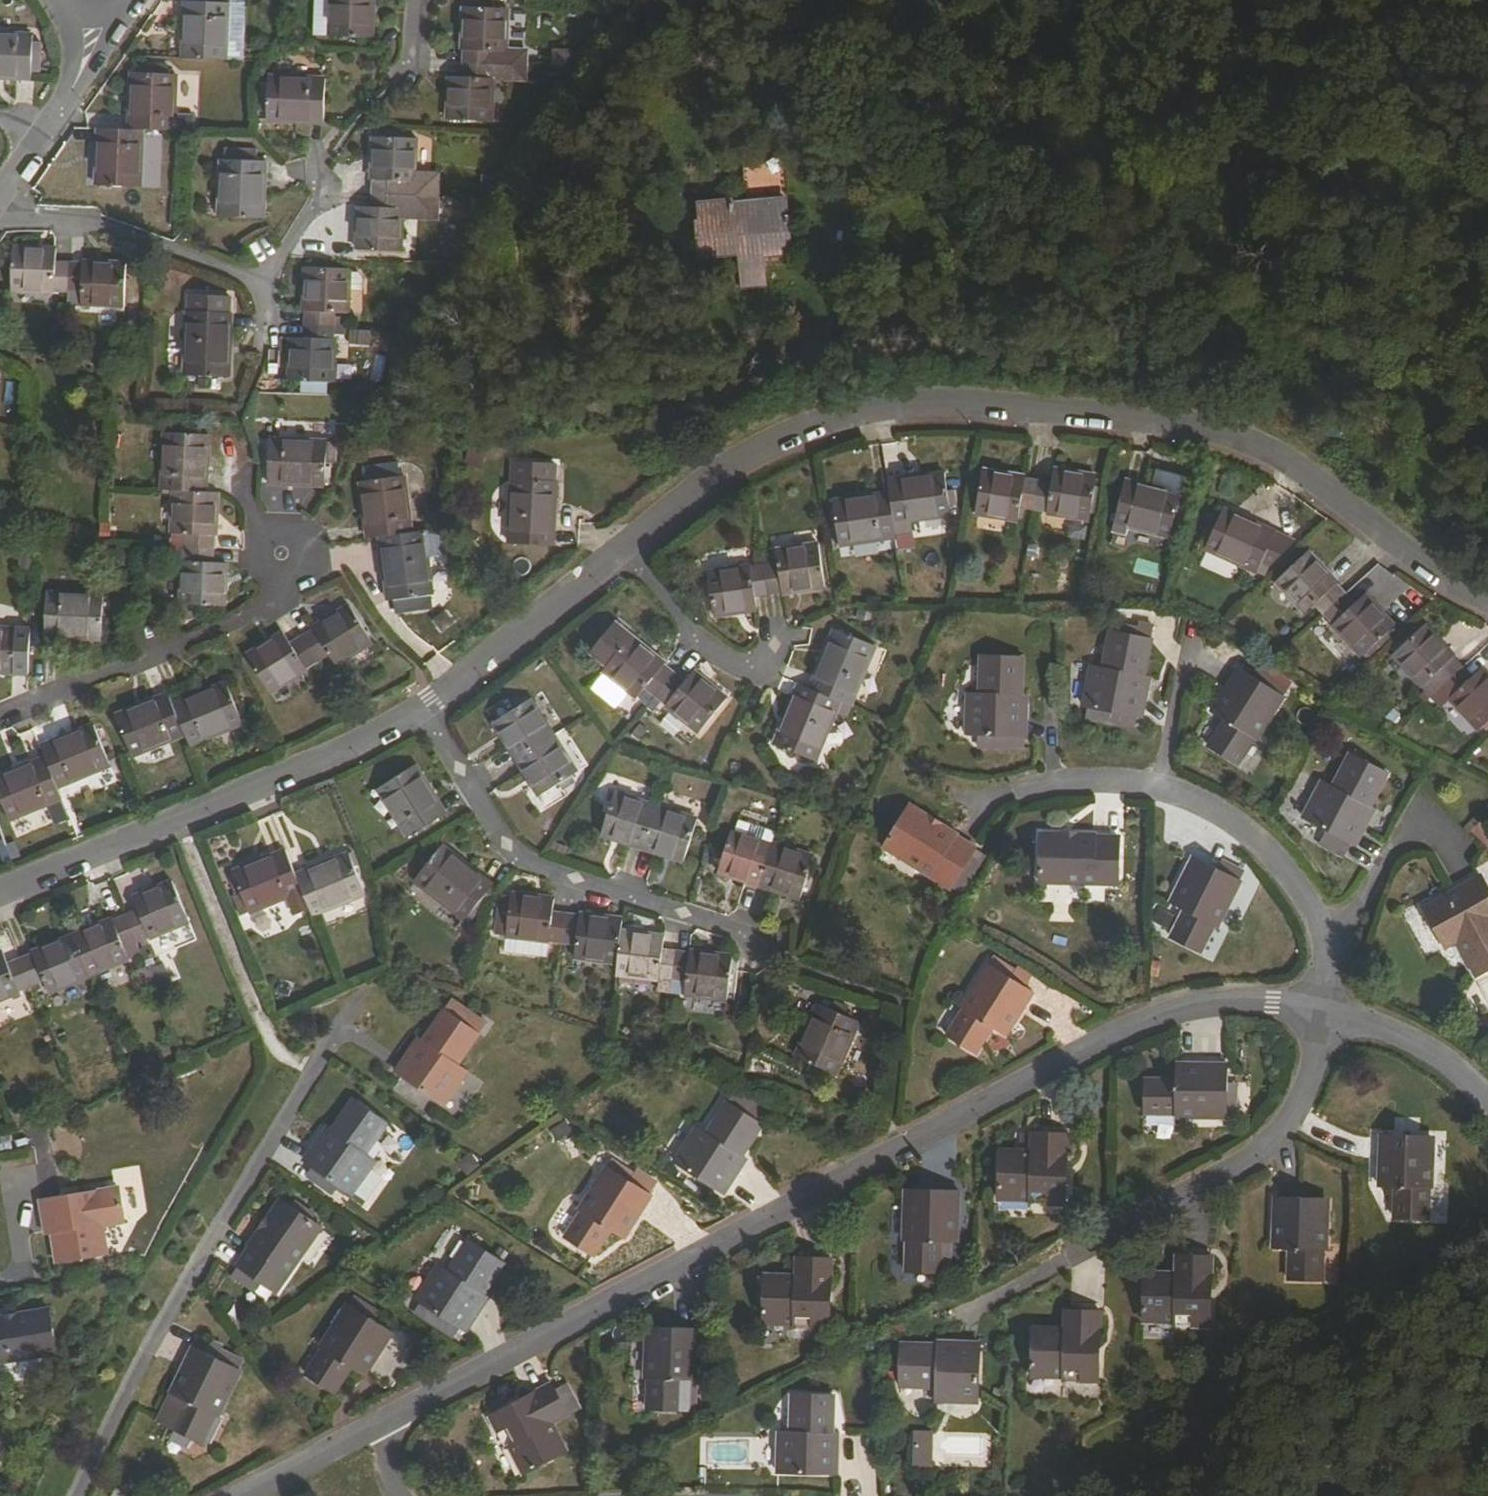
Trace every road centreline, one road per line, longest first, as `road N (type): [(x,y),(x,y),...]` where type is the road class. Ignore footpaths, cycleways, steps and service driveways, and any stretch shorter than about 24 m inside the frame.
road 1 (residential): [(382,1427),(1103,1040),(1223,1002),(1323,1015)]
road 2 (residential): [(1487,600),(1259,447),(1197,427),(966,403),(885,408),(799,431),(715,477),(628,550)]
road 3 (track): [(784,0),(1156,369),(1195,411),(1197,427)]
road 4 (track): [(1056,269),(1164,258),(1228,237),(1225,179),(1242,104),(1331,43),(1487,25)]
road 5 (residential): [(79,1495),(155,1340),(325,1053)]
road 6 (residential): [(778,962),(742,934),(525,863),(420,711)]
road 7 (residential): [(420,711),(344,752),(0,893)]
road 8 (residential): [(1016,796),(1066,780),(1131,782),(1210,808),(1240,827),(1285,869),(1318,922),(1326,957),(1323,1015)]
road 9 (residential): [(1323,1015),(1300,1105),(1275,1142),(1069,1261)]
road 10 (residential): [(283,575),(266,609),(0,721)]
road 11 (residential): [(0,204),(32,219),(124,234),(263,290)]
road 12 (track): [(1244,441),(1258,415),(1271,410),(1377,396),(1487,421)]
road 13 (residential): [(628,550),(420,711)]
road 14 (residential): [(628,550),(693,633),(729,661),(769,668),(776,637)]
road 15 (residential): [(1323,1015),(1413,1047),(1487,1103)]
road 16 (residential): [(263,290),(321,202),(317,177),(291,171)]
road 17 (residential): [(249,1495),(382,1427)]
road 18 (residential): [(94,12),(82,70),(38,144)]

